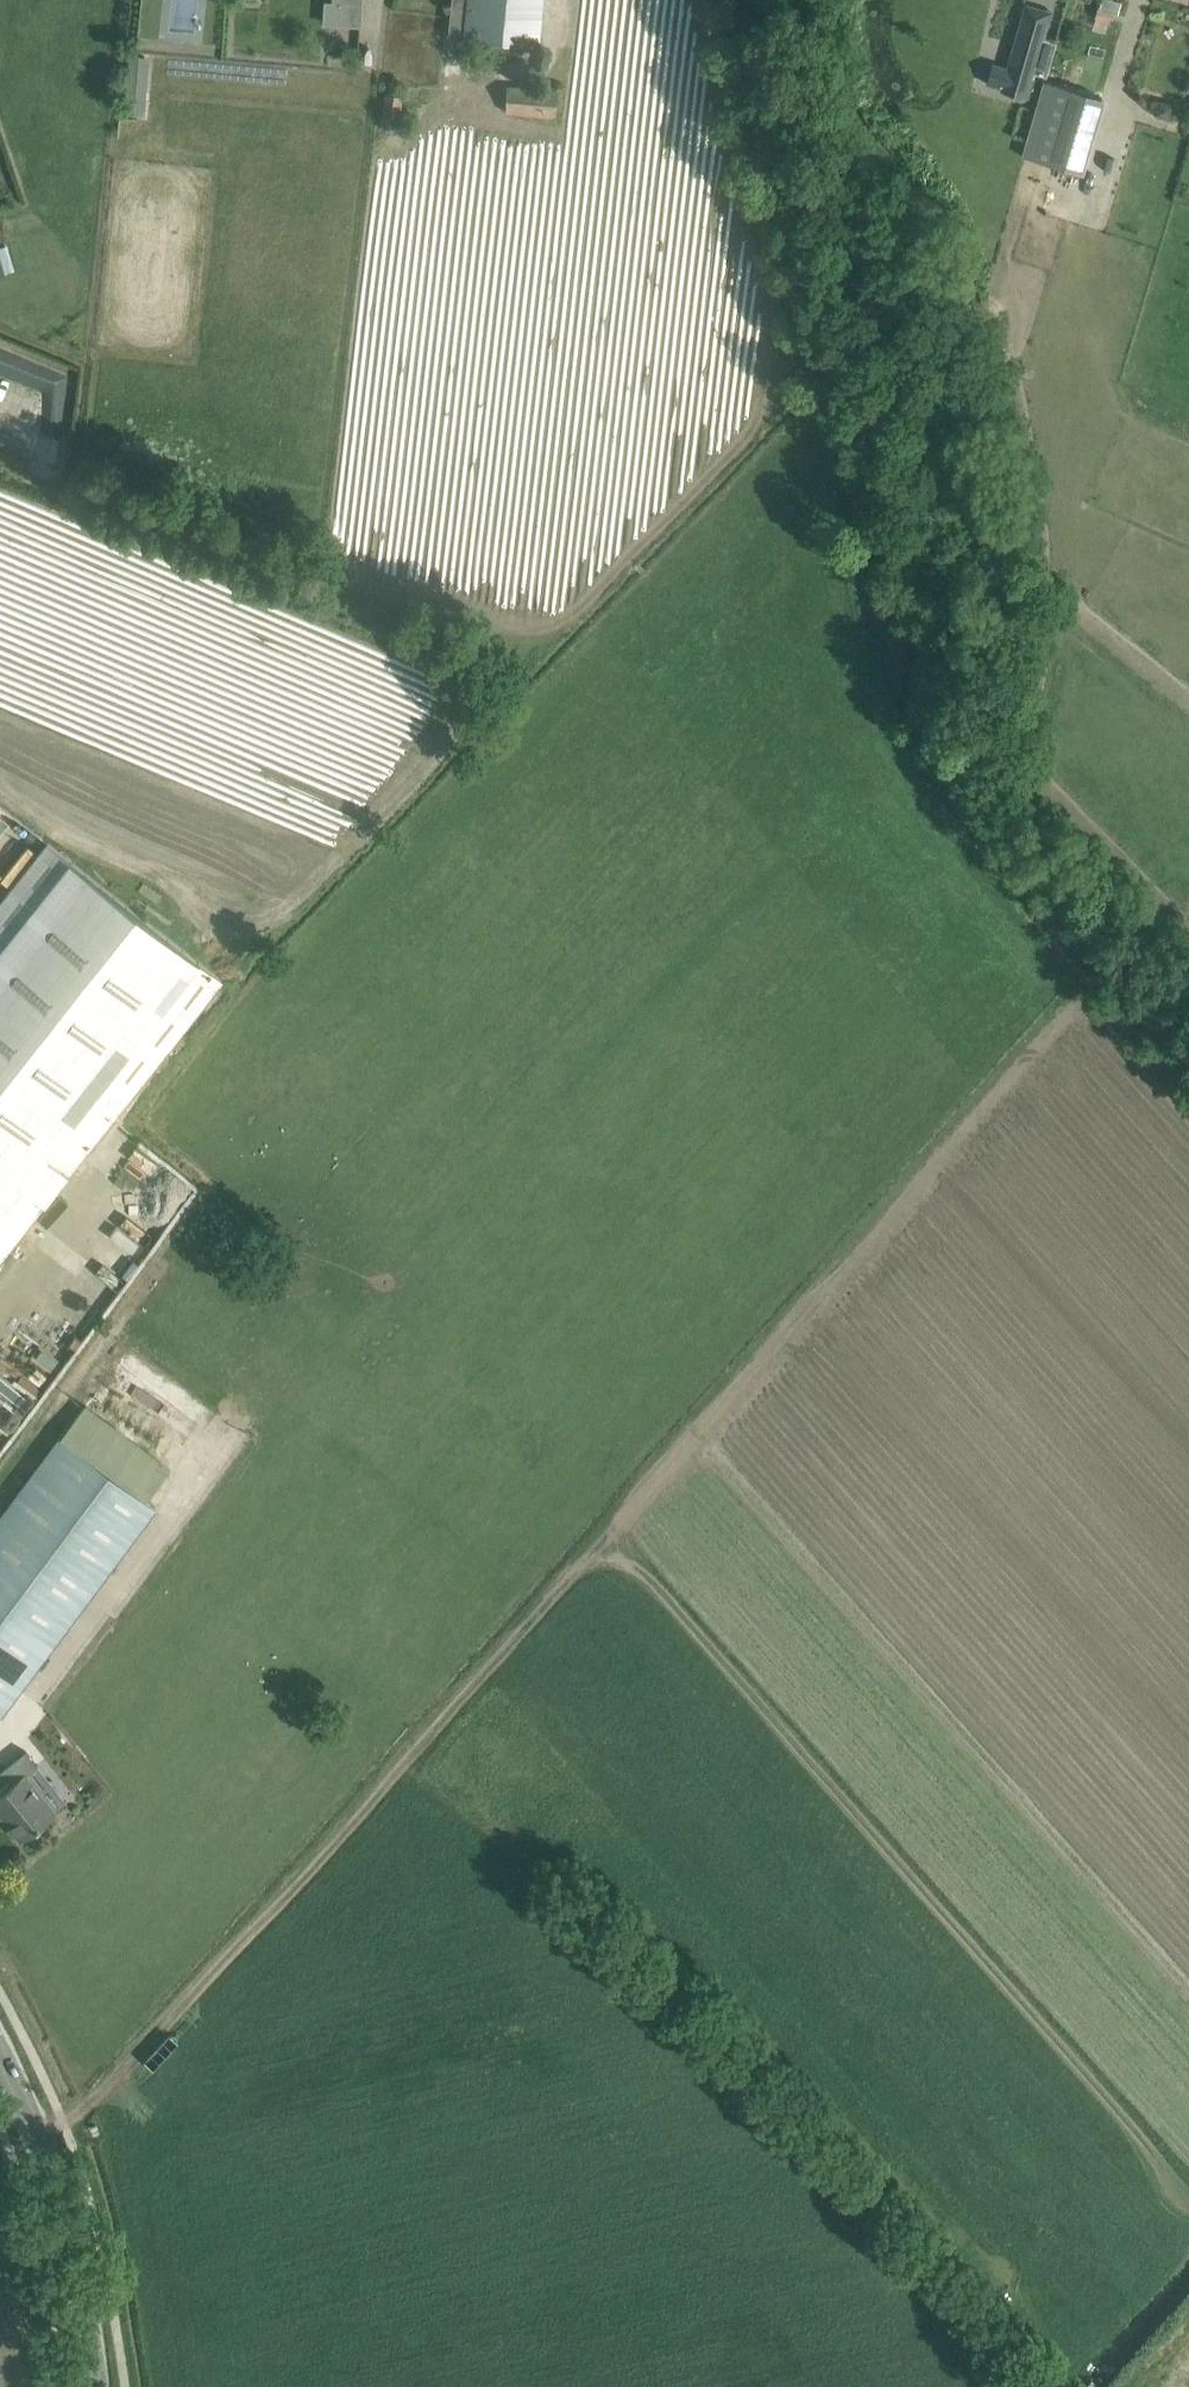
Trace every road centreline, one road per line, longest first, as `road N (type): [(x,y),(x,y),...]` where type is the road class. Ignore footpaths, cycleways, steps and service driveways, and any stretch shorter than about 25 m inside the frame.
road 1 (track): [(1188,919),(1039,730),(1037,557),(1000,355),(965,266),(899,149),(837,75),(837,0)]
road 2 (tertiary): [(96,2386),(63,2211),(0,2055)]

